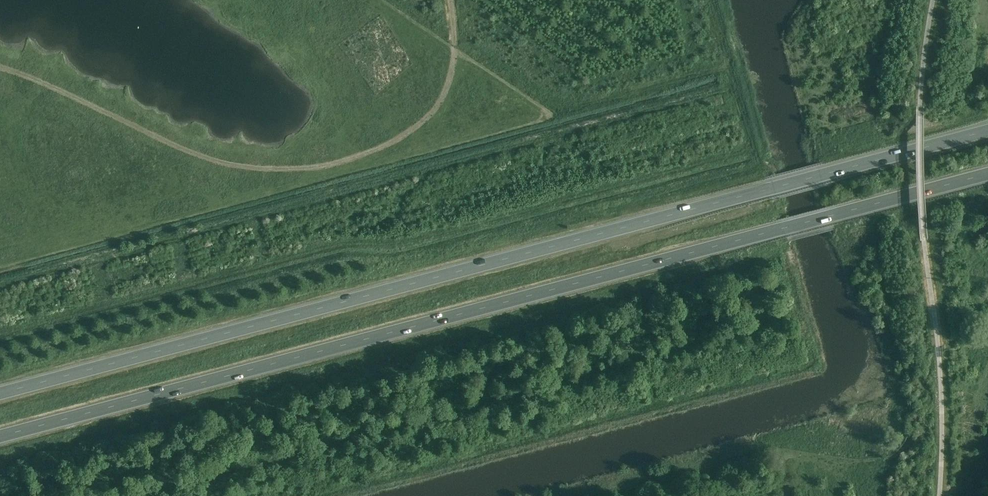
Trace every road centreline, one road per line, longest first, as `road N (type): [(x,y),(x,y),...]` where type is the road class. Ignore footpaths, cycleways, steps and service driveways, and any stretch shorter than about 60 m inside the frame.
road 1 (trunk): [(987,131),(0,396)]
road 2 (trunk): [(0,437),(987,174)]

